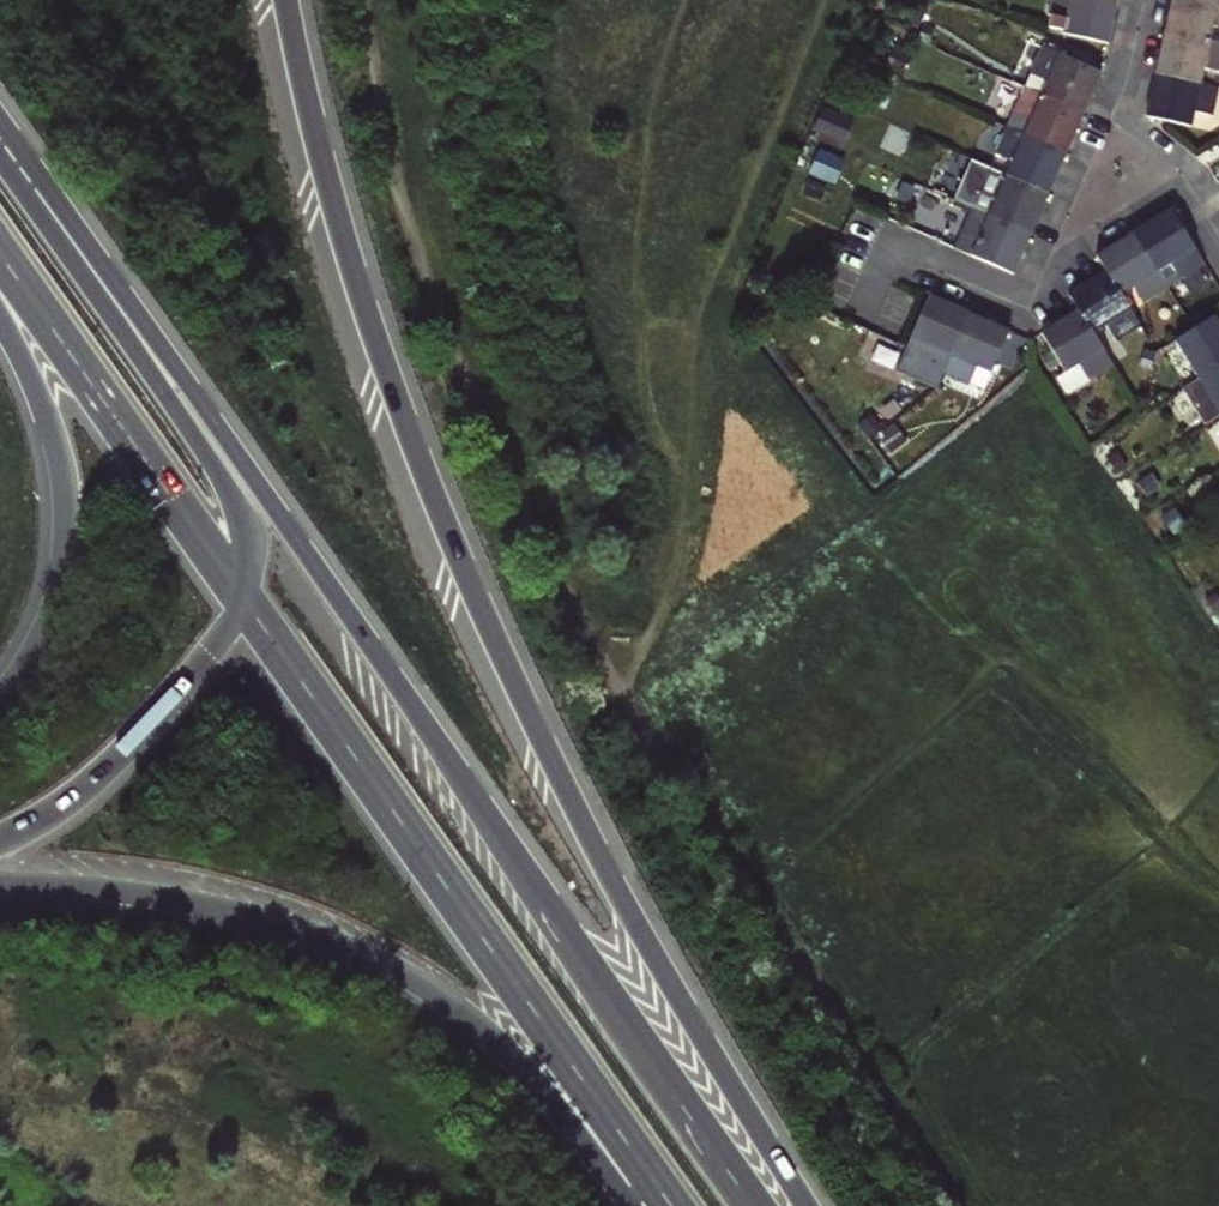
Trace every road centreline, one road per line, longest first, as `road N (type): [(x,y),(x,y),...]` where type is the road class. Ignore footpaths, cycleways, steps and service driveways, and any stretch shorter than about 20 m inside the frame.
road 1 (motorway): [(803,1205),(649,948),(482,621),(349,270),(278,0)]
road 2 (trunk): [(751,1205),(264,494),(171,377)]
road 3 (motorway): [(0,884),(185,900),(311,932),(385,962),(492,1036),(660,1205)]
road 4 (trunk): [(242,599),(672,1205)]
road 5 (trunk): [(0,256),(242,599)]
road 6 (motorway): [(0,319),(49,422),(65,533),(52,605),(0,698)]
road 7 (residential): [(1110,121),(1037,302),(893,240)]
road 8 (motorway): [(0,840),(50,816),(113,763),(209,655),(242,599)]
road 9 (trunk): [(171,377),(0,140)]
road 10 (trunk): [(242,599),(248,545),(240,504),(171,377)]
road 11 (residential): [(1110,121),(1180,171),(1218,235)]
road 12 (residential): [(1143,0),(1110,121)]

